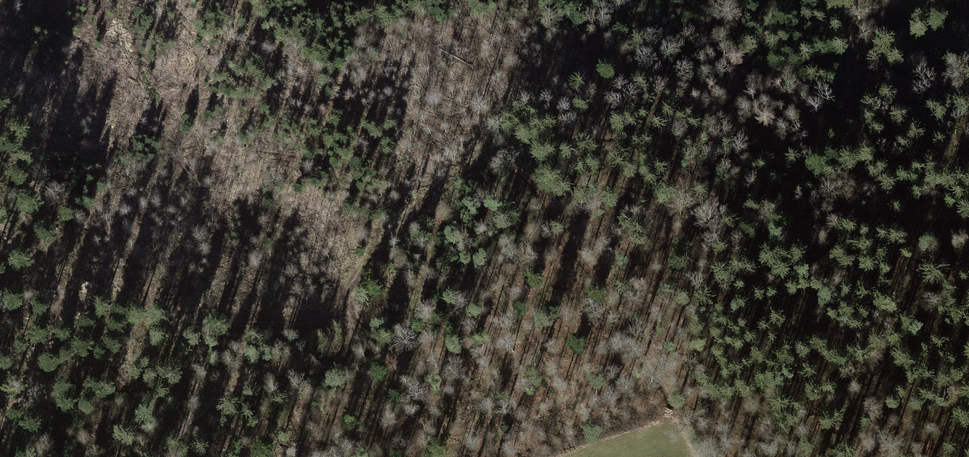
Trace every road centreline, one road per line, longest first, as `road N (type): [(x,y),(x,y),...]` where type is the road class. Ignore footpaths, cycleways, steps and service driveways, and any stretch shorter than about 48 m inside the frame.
road 1 (track): [(0,234),(76,296),(259,323),(305,318),(345,297),(366,255),(417,204),(479,164),(612,130),(678,149),(720,195),(968,243)]
road 2 (track): [(147,456),(228,390),(268,372),(328,366),(349,350),(355,331),(339,300)]
road 3 (track): [(822,0),(879,69),(925,91),(968,97)]
road 4 (track): [(0,421),(76,296)]

